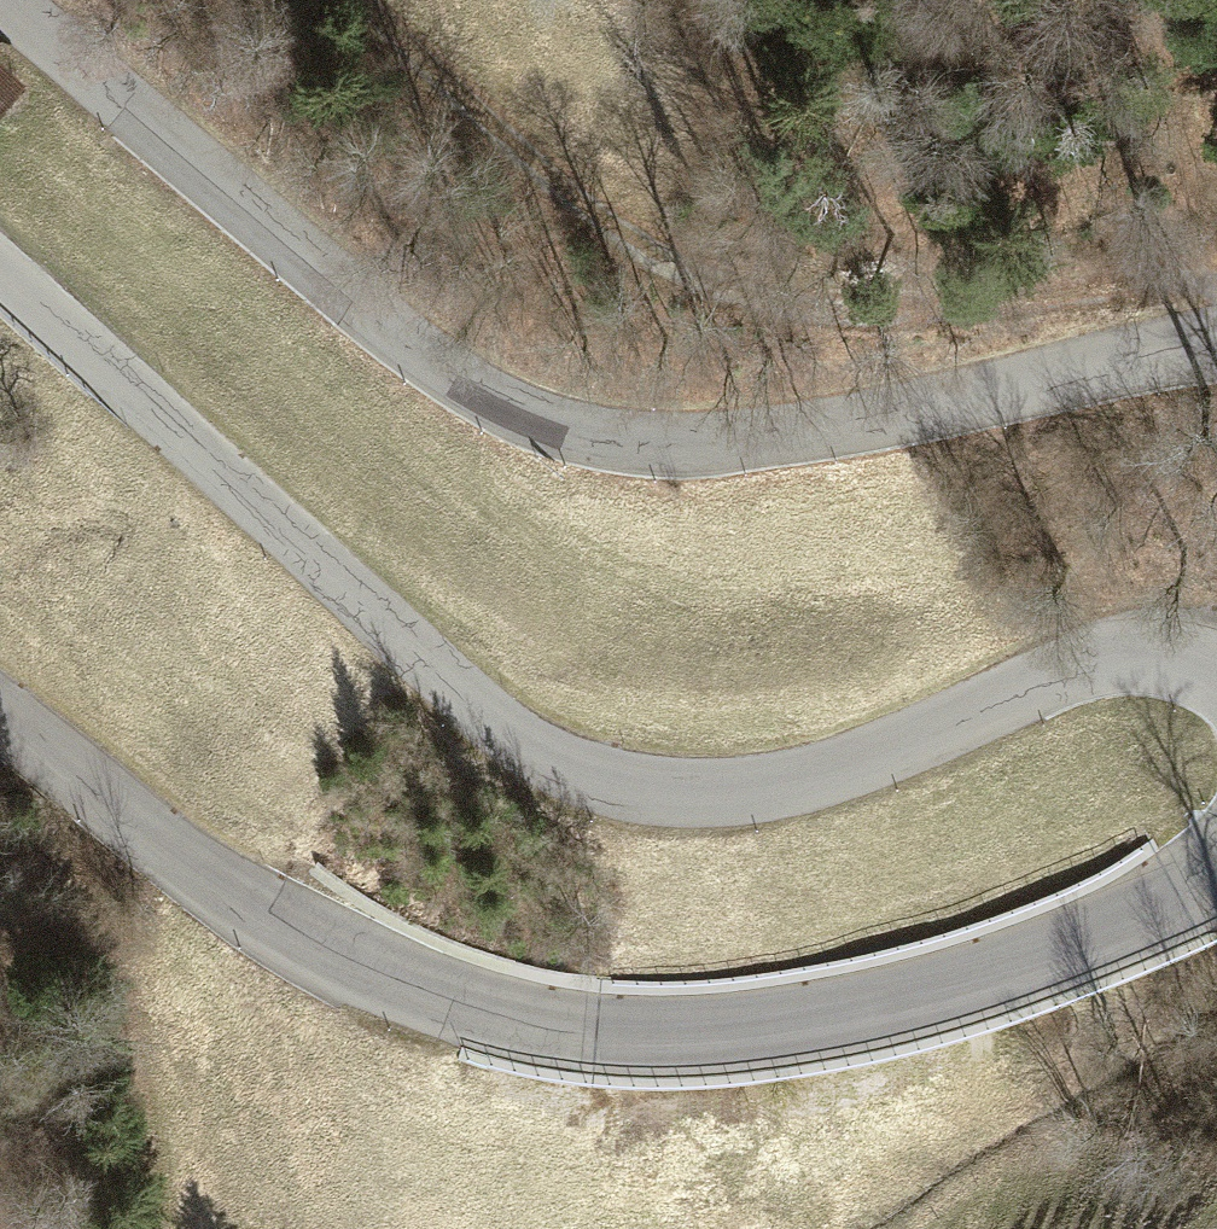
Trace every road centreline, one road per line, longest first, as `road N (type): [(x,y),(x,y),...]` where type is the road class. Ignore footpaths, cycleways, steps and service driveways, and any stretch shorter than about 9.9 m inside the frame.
road 1 (tertiary): [(1216,680),(1160,661),(1097,665),(814,782),(762,792),(655,791),(605,781),(514,734),(422,660),(0,264)]
road 2 (tertiary): [(7,0),(434,349),(554,422),(639,442),(727,439),(1216,344)]
road 3 (tertiary): [(0,708),(176,857),(255,913),(342,959),(517,1022),(608,1034),(723,1033),(831,1016),(963,987),(1122,929),(1216,875)]
road 4 (track): [(1216,283),(1115,287),(1022,304),(760,301),(605,249),(354,0)]

